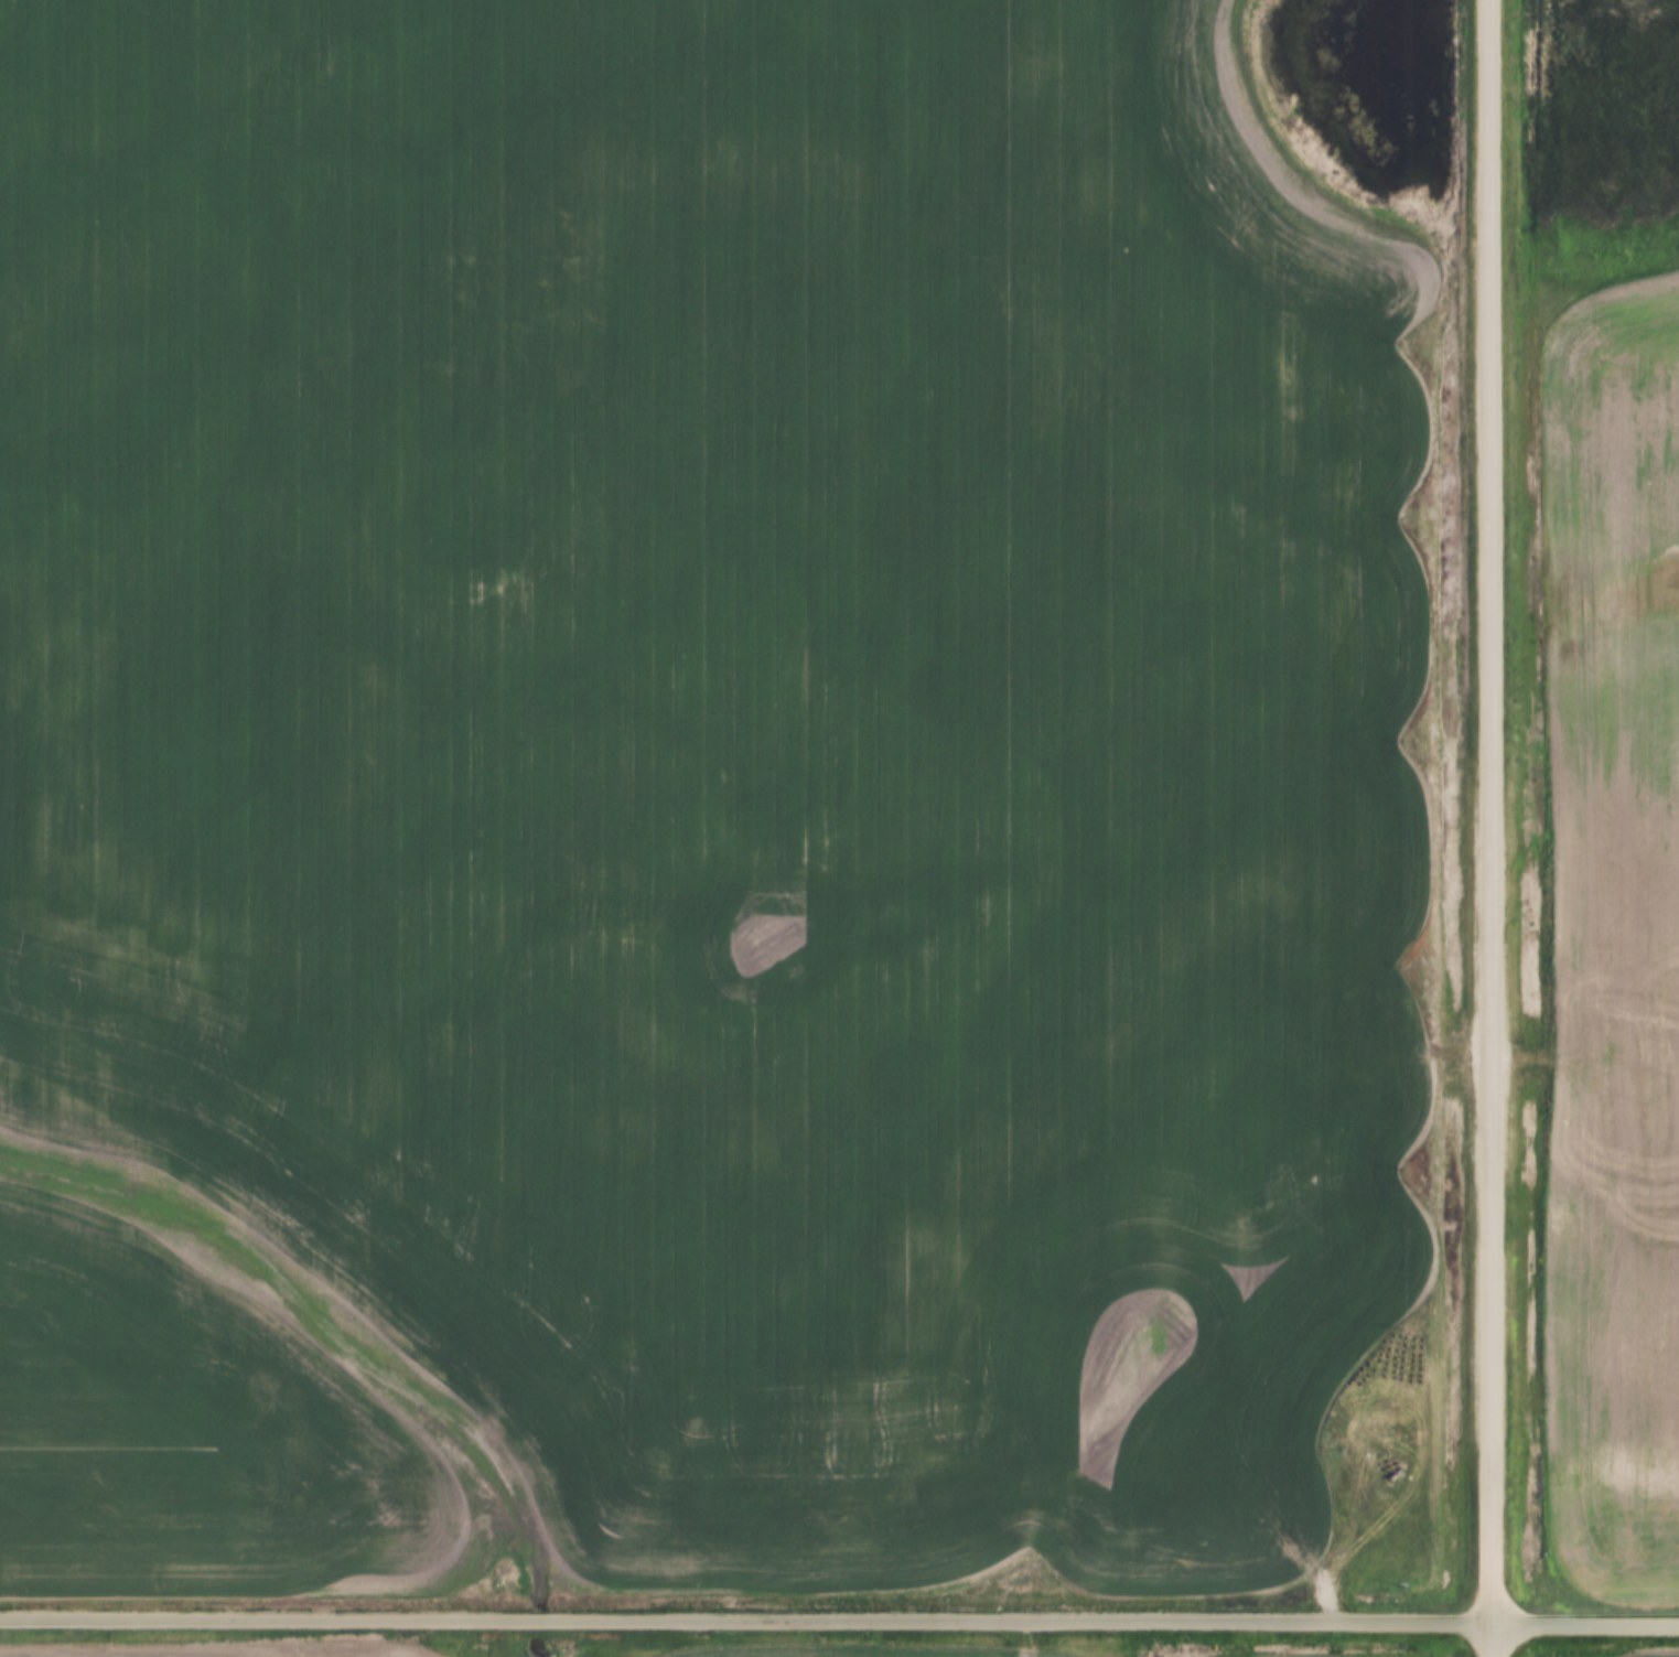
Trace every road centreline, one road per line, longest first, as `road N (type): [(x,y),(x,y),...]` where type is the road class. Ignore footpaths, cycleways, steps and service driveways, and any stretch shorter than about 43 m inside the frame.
road 1 (residential): [(0,1621),(1678,1628)]
road 2 (residential): [(1493,1656),(1492,0)]

